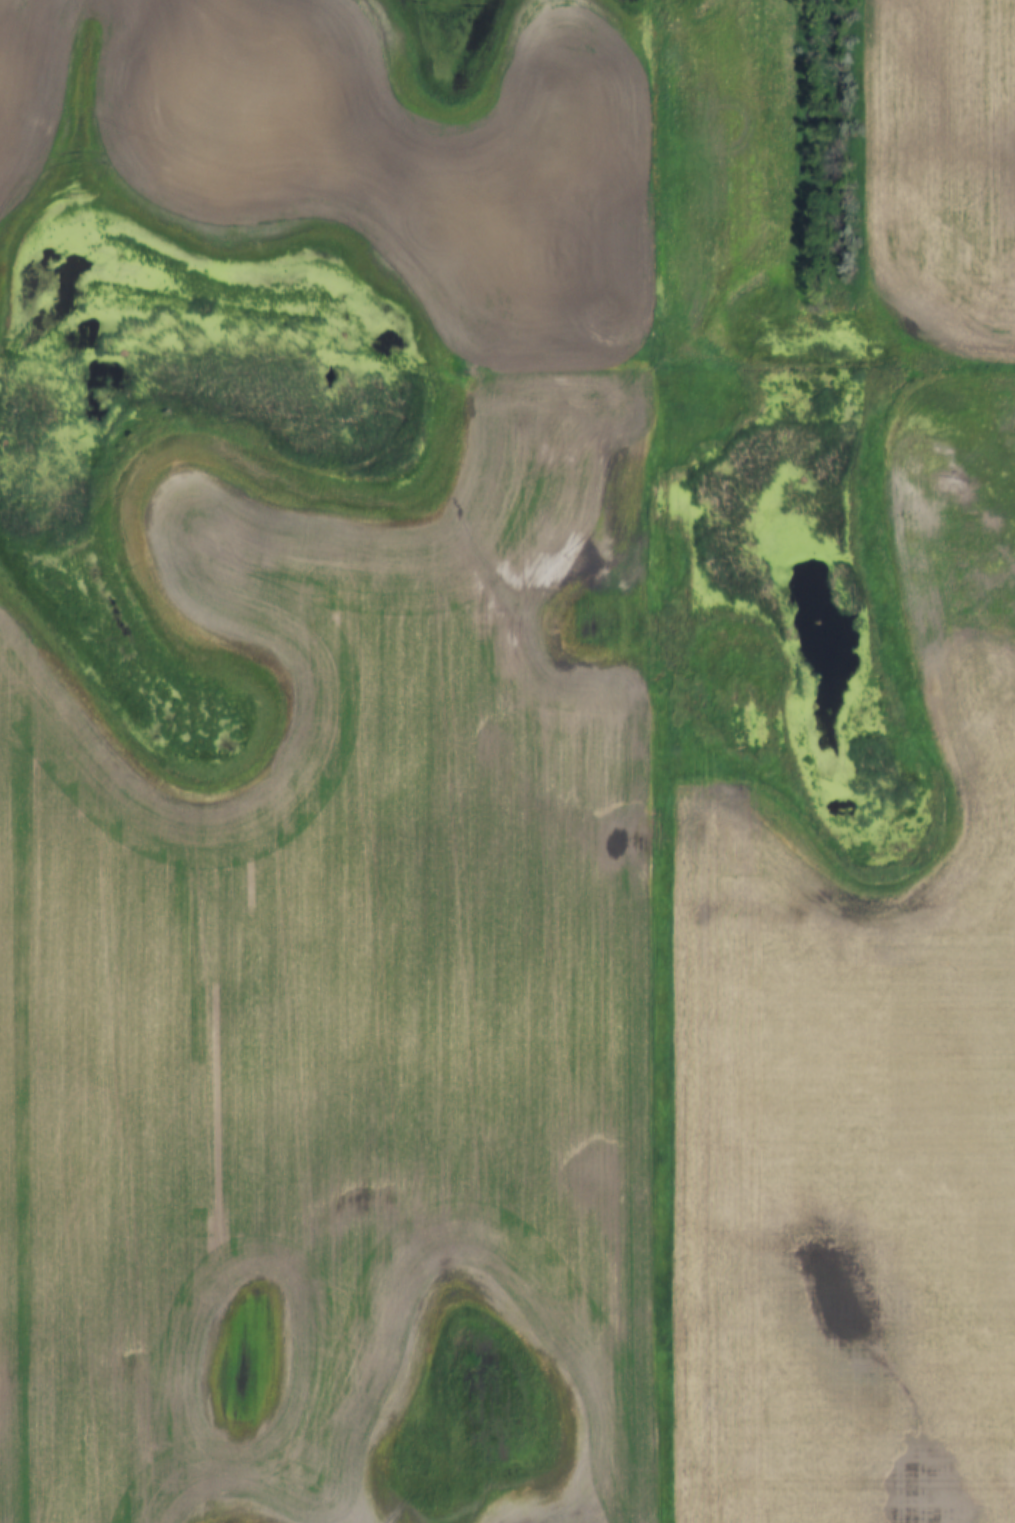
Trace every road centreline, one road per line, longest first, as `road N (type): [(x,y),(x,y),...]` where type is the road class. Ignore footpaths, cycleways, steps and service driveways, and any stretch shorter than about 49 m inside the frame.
road 1 (track): [(668,1522),(654,0)]

